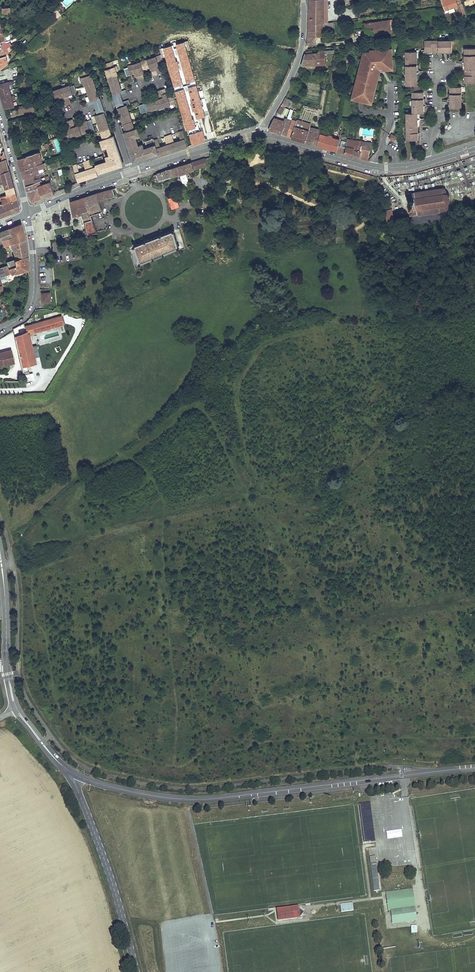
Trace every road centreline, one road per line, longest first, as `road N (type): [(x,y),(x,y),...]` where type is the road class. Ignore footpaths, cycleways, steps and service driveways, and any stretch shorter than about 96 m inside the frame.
road 1 (tertiary): [(73,772),(128,791),(196,800),(474,768)]
road 2 (unclassified): [(73,772),(137,971)]
road 3 (tertiary): [(260,135),(373,167),(432,160)]
road 4 (unclassified): [(305,0),(295,76),(260,135)]
road 5 (tertiary): [(131,172),(260,135)]
road 6 (tertiary): [(27,214),(33,296),(26,313),(0,331)]

